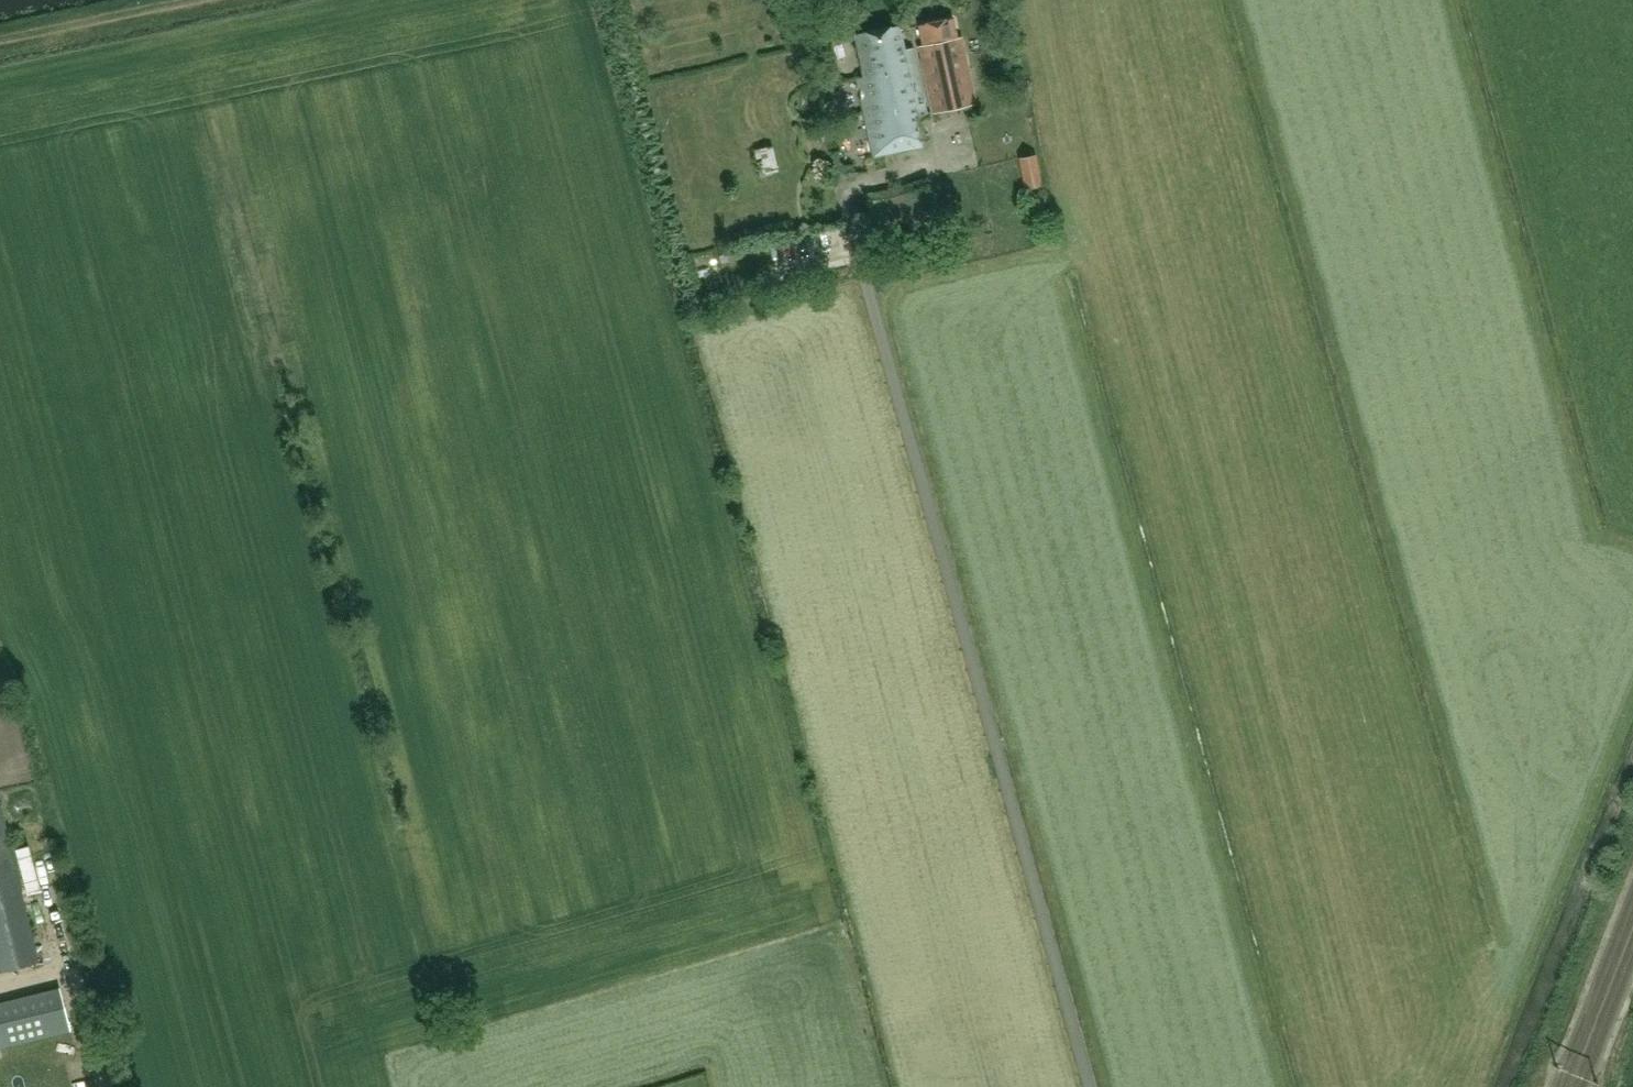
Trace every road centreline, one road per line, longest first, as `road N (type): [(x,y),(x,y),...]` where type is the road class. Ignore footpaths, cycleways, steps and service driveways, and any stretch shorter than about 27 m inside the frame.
road 1 (unclassified): [(1089,1086),(859,259)]

